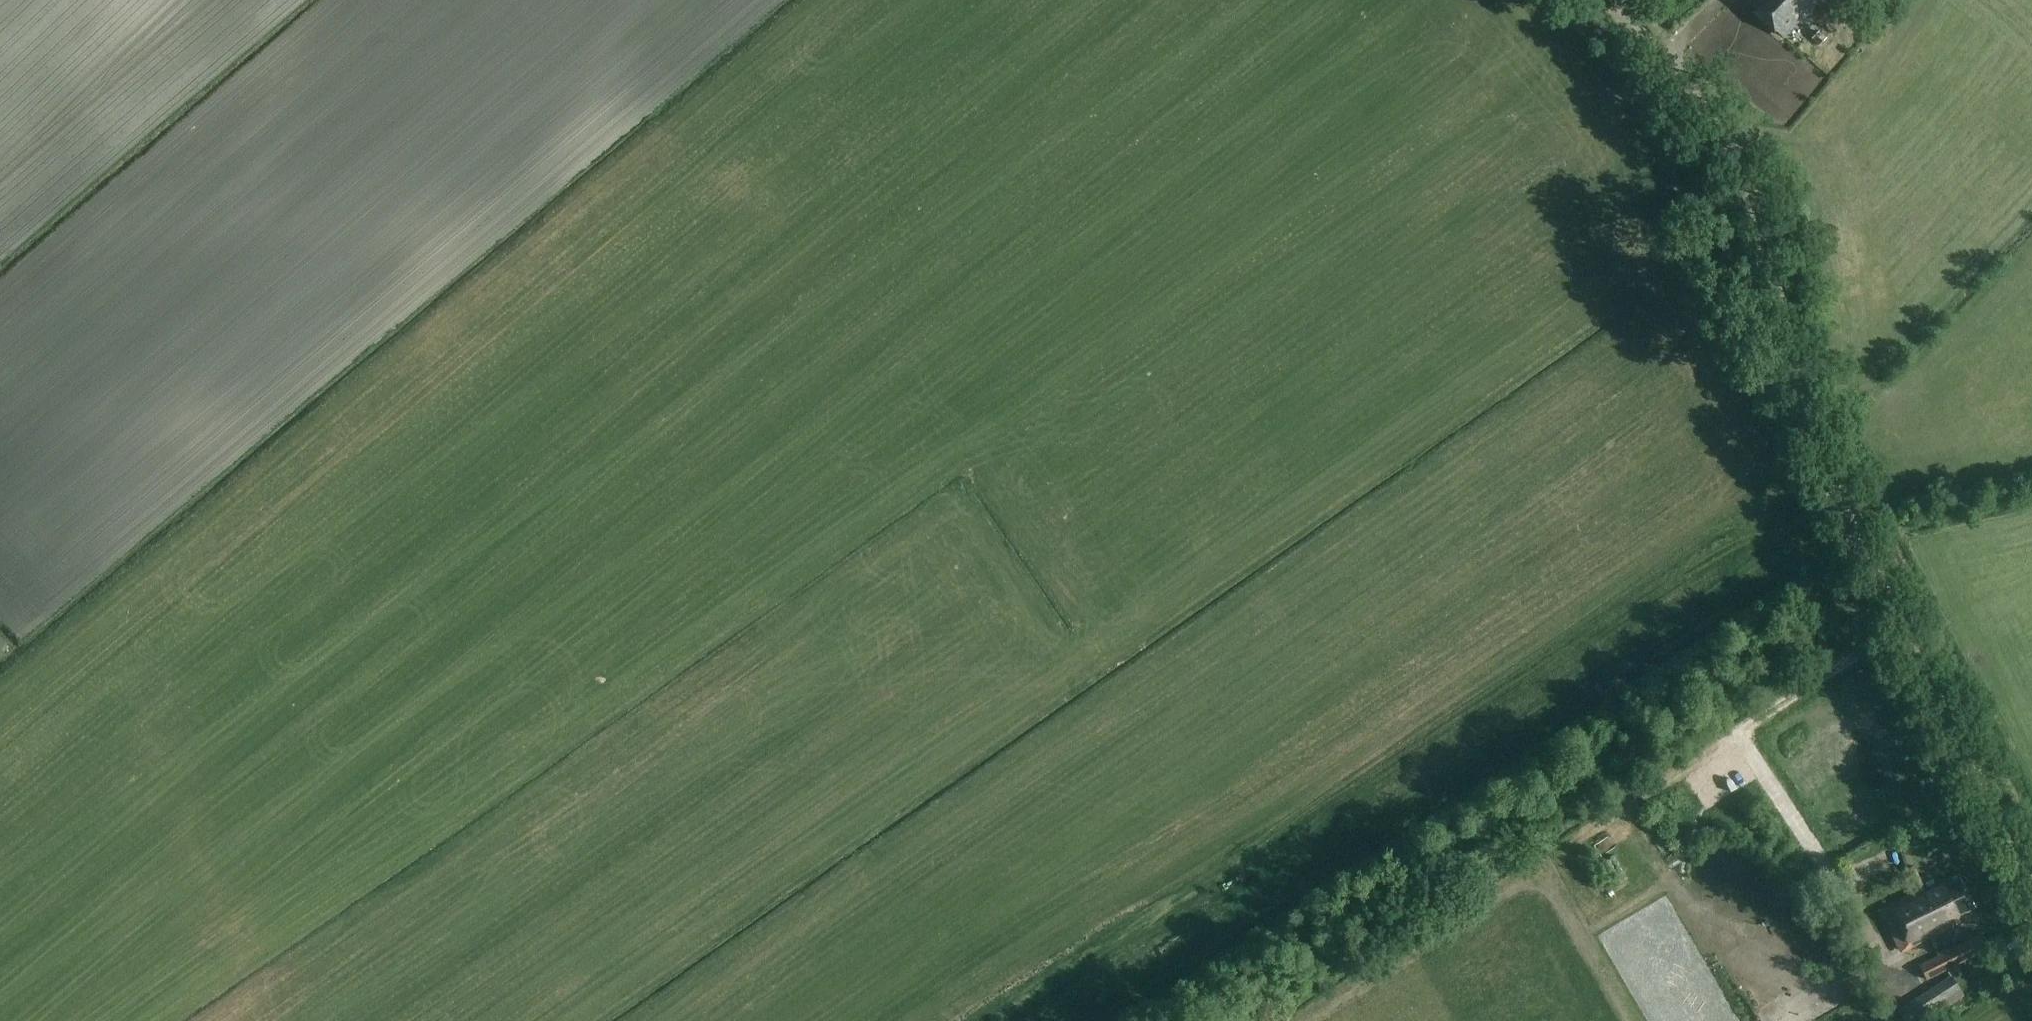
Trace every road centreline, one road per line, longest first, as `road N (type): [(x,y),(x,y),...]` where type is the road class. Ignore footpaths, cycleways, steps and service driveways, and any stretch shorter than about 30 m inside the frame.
road 1 (unclassified): [(2031,883),(1837,500),(1807,415),(1751,189),(1718,128),(1604,0)]

